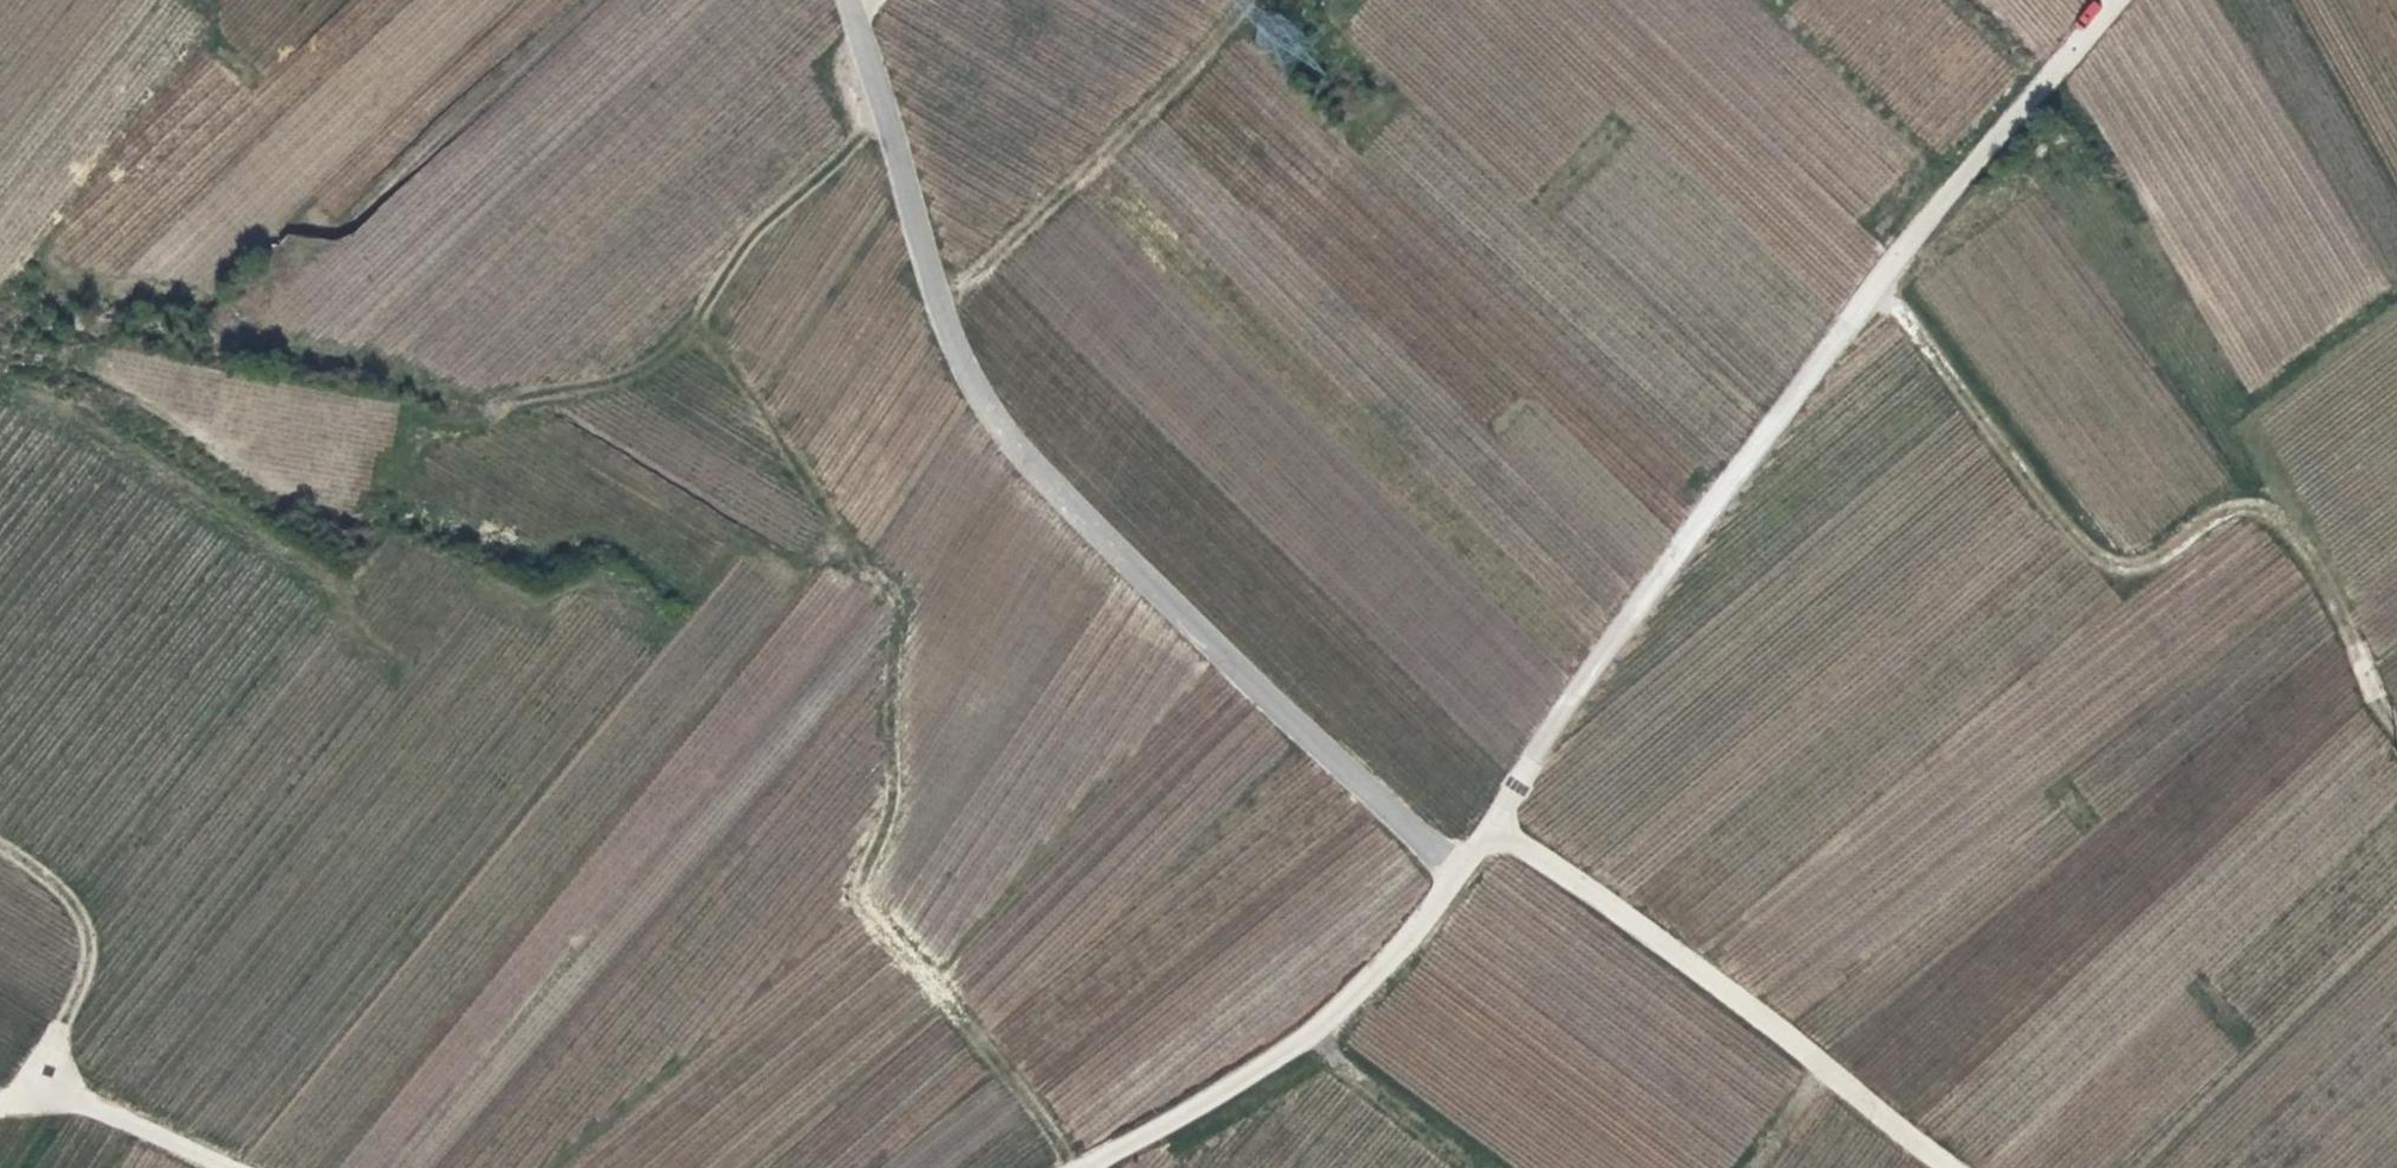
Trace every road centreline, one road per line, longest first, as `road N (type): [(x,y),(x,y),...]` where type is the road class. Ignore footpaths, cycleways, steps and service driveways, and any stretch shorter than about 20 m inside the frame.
road 1 (track): [(1097,1167),(1282,1069),(1417,949),(1514,816),(1714,509),(2128,0)]
road 2 (track): [(1469,878),(1245,675),(966,380),(854,0)]
road 3 (track): [(1964,1167),(1500,835)]
road 4 (track): [(230,1167),(60,1082),(0,1100)]

